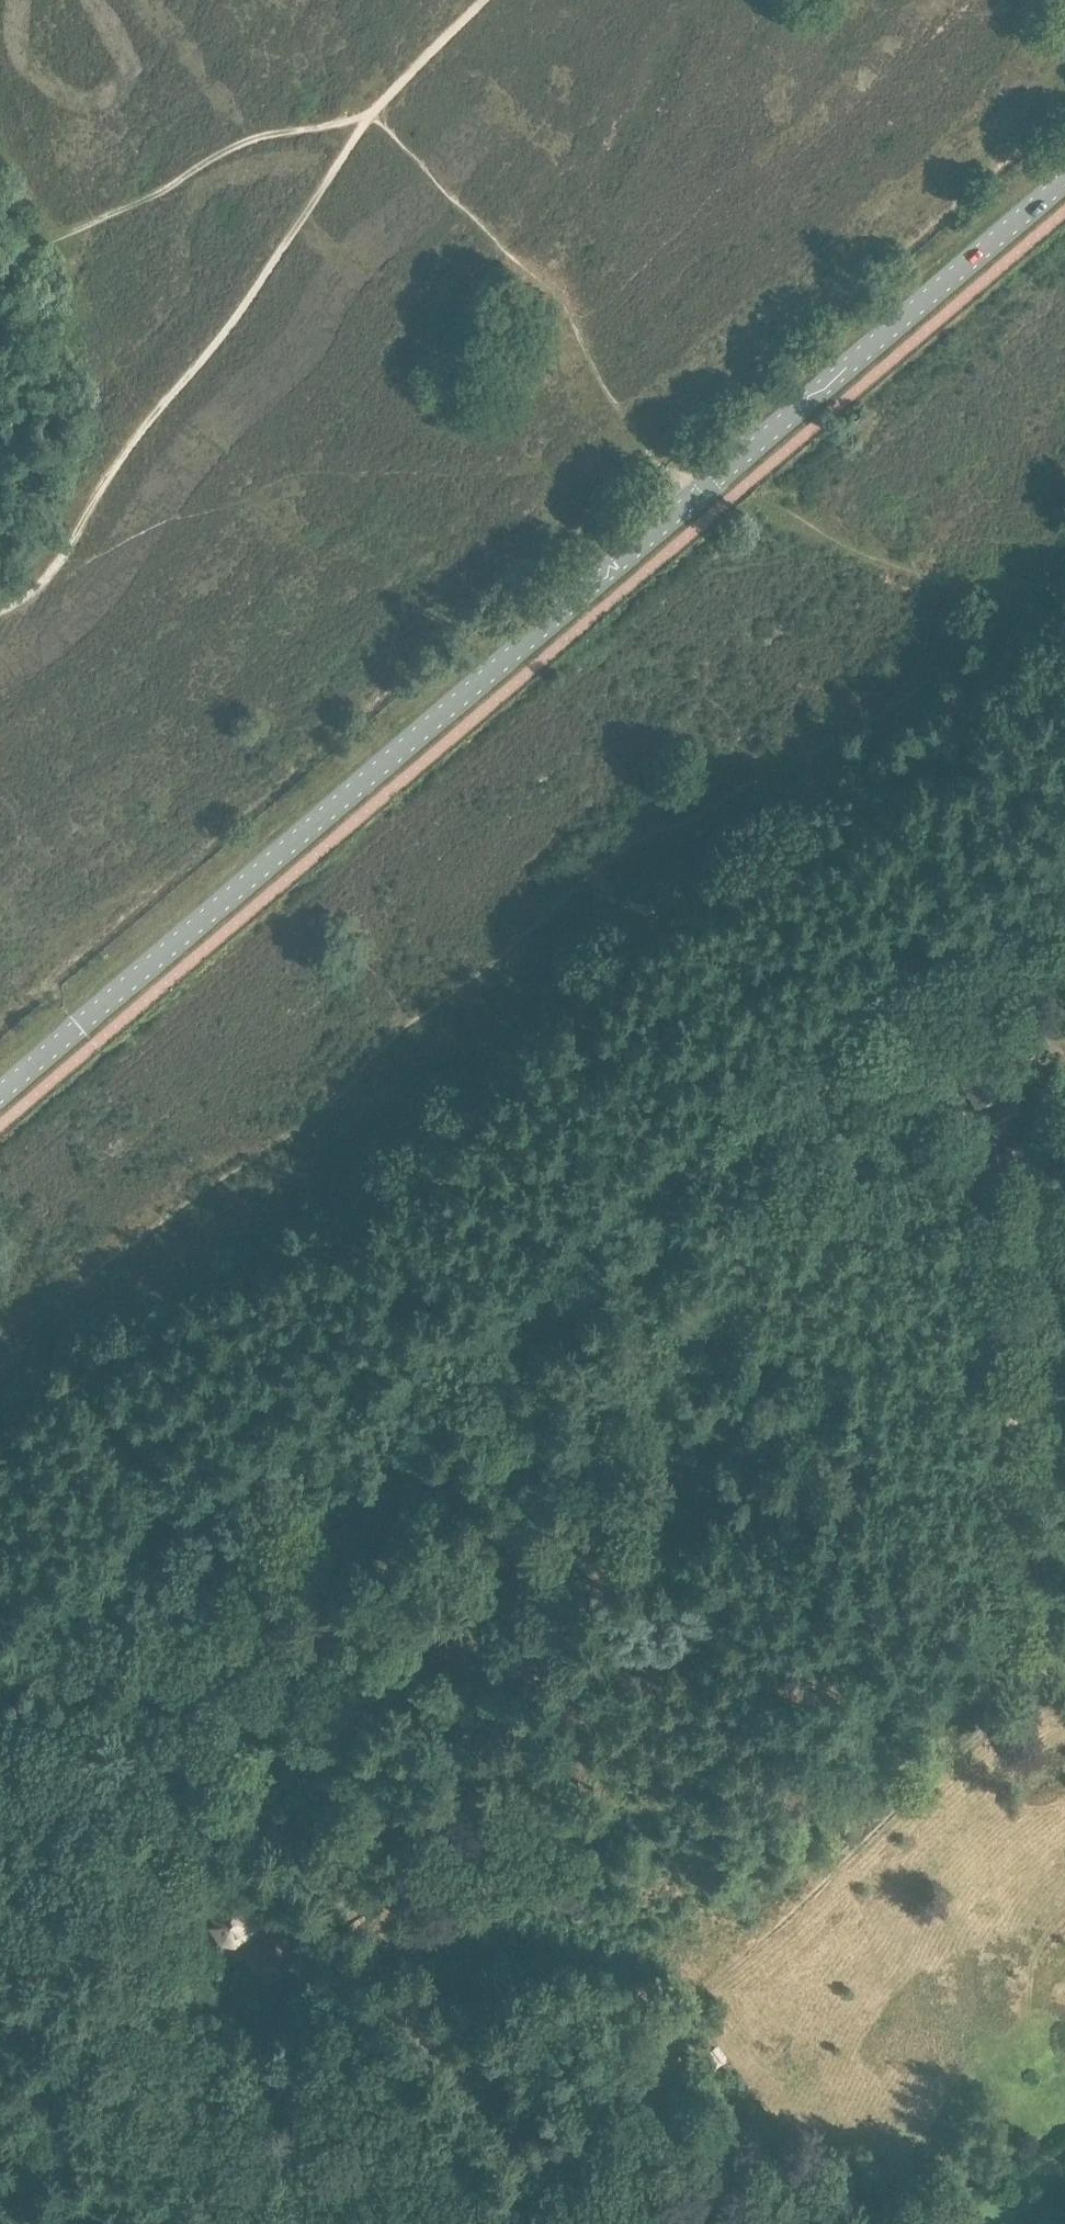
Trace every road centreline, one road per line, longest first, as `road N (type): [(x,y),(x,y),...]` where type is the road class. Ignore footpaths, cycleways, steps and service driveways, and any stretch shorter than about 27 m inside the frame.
road 1 (secondary): [(1064,180),(0,1091)]
road 2 (track): [(1064,860),(1019,897),(828,1009),(463,1334),(323,1414),(189,1501),(31,1621),(0,1634)]

